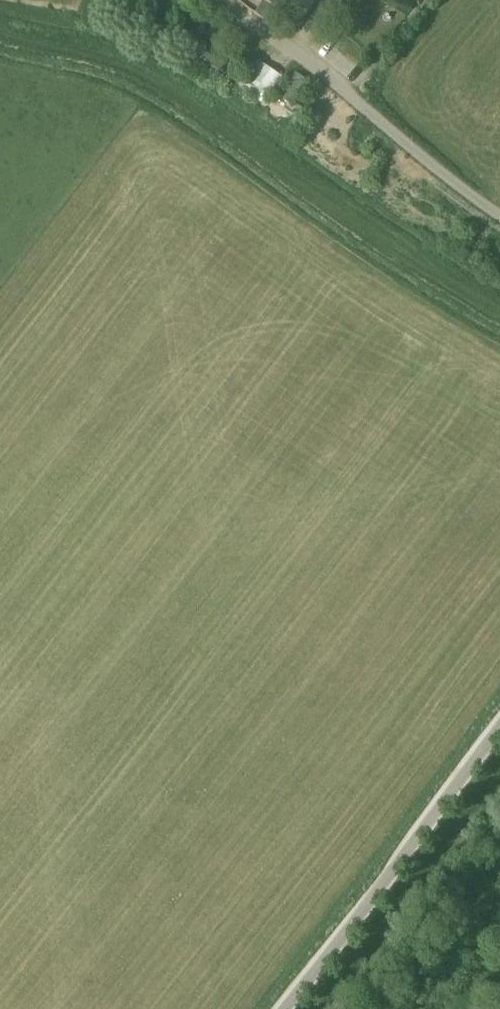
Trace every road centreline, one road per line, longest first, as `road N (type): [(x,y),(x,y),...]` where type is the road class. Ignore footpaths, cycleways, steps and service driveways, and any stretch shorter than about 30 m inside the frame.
road 1 (track): [(0,40),(134,74),(499,321)]
road 2 (unclassified): [(288,1008),(499,733)]
road 3 (unclassified): [(499,214),(233,0)]

